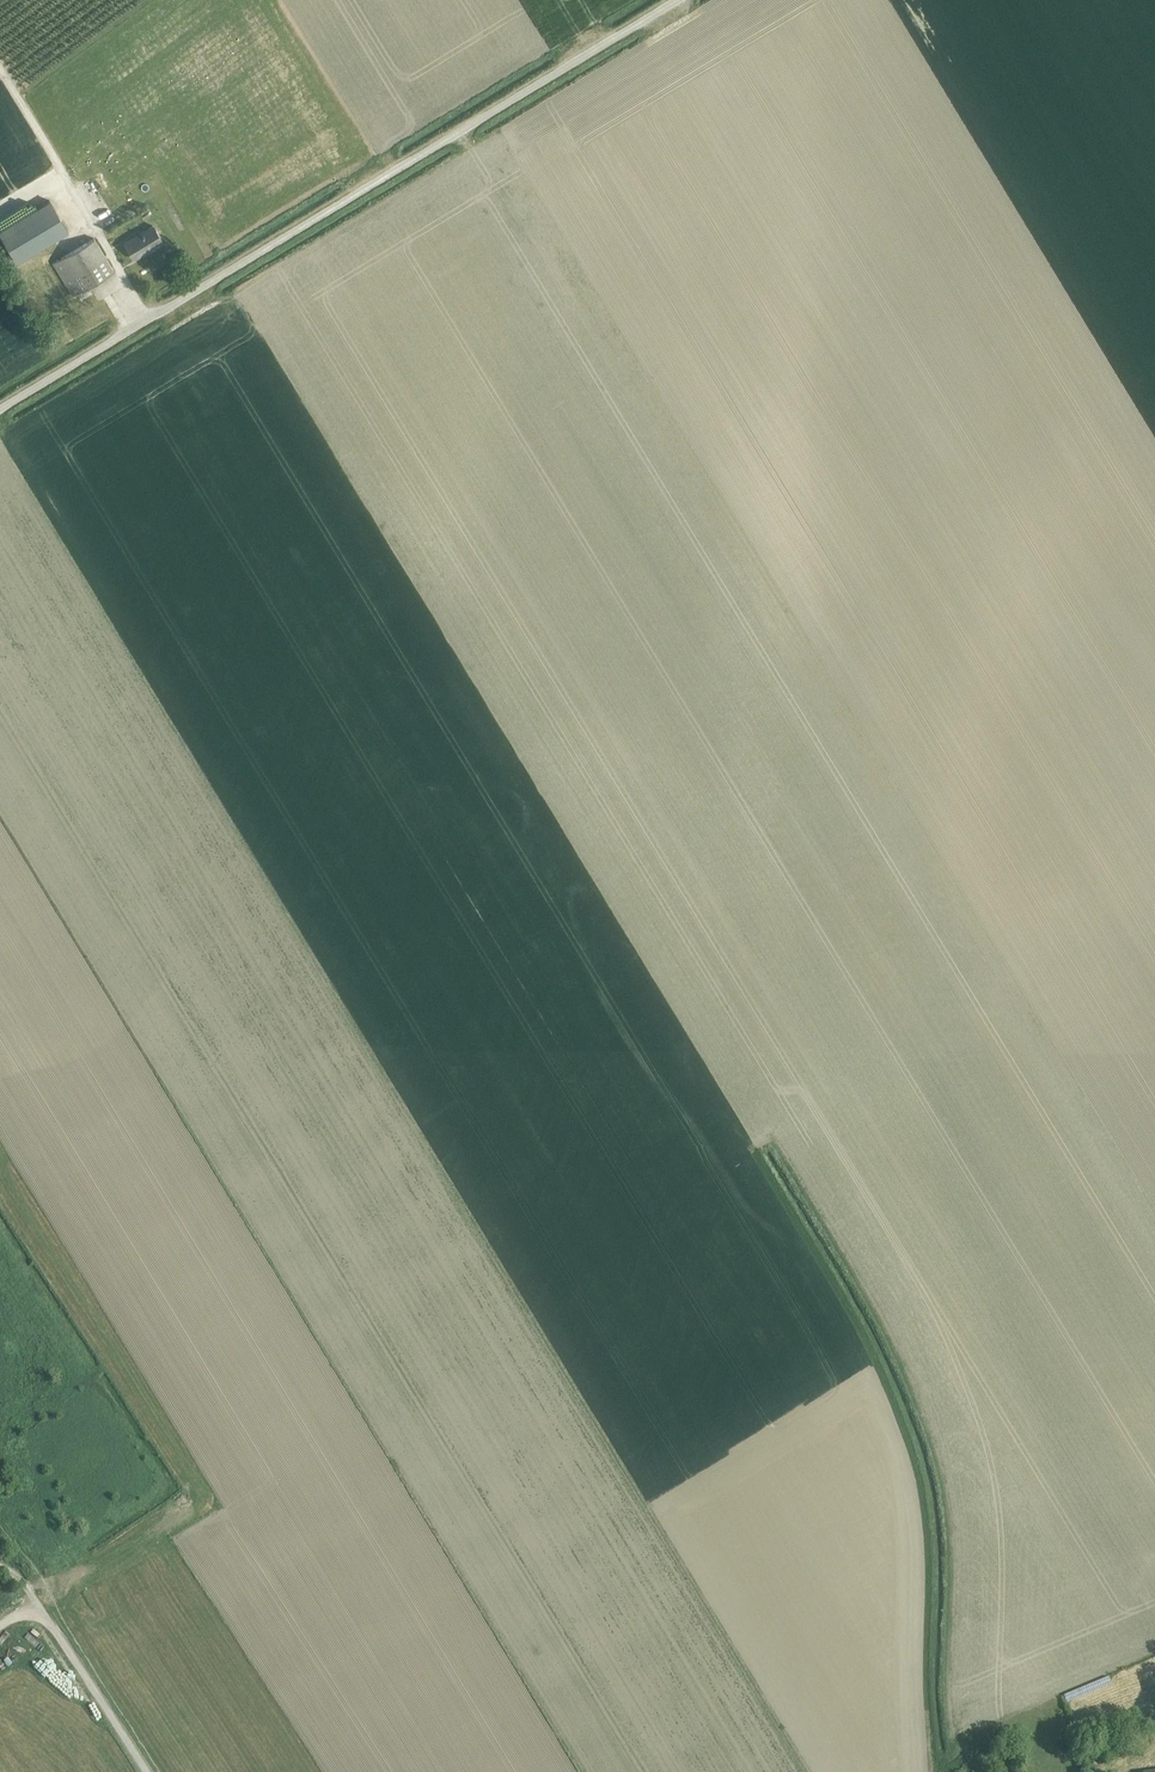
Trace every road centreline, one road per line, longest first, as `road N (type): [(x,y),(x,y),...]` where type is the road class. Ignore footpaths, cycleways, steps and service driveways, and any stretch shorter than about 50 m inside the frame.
road 1 (unclassified): [(0,409),(677,0)]

